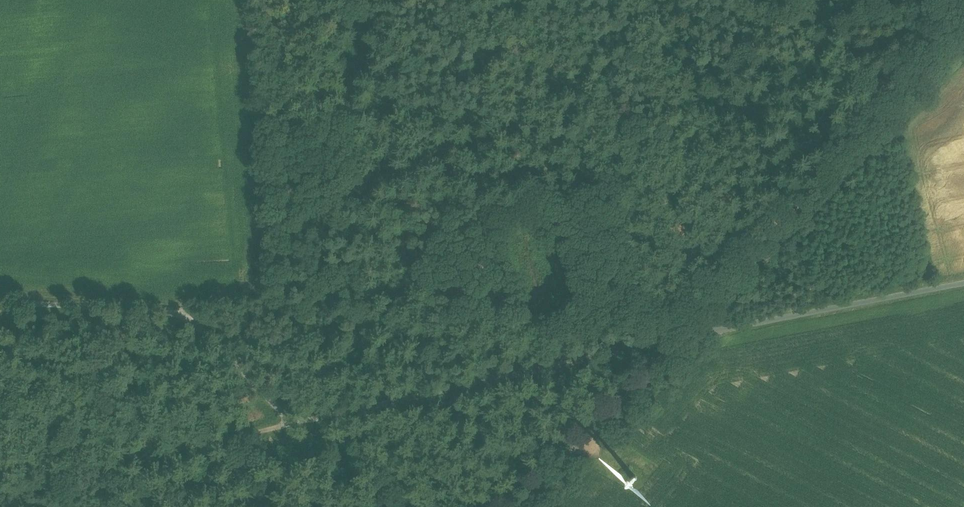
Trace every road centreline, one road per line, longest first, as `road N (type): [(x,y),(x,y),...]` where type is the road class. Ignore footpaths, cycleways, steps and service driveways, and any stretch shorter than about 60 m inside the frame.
road 1 (unclassified): [(686,338),(289,420),(181,315),(0,302)]
road 2 (unclassified): [(686,338),(963,57)]
road 3 (track): [(0,482),(289,420)]
road 4 (unclassified): [(963,282),(686,338)]
road 5 (unclassified): [(526,506),(686,338)]

